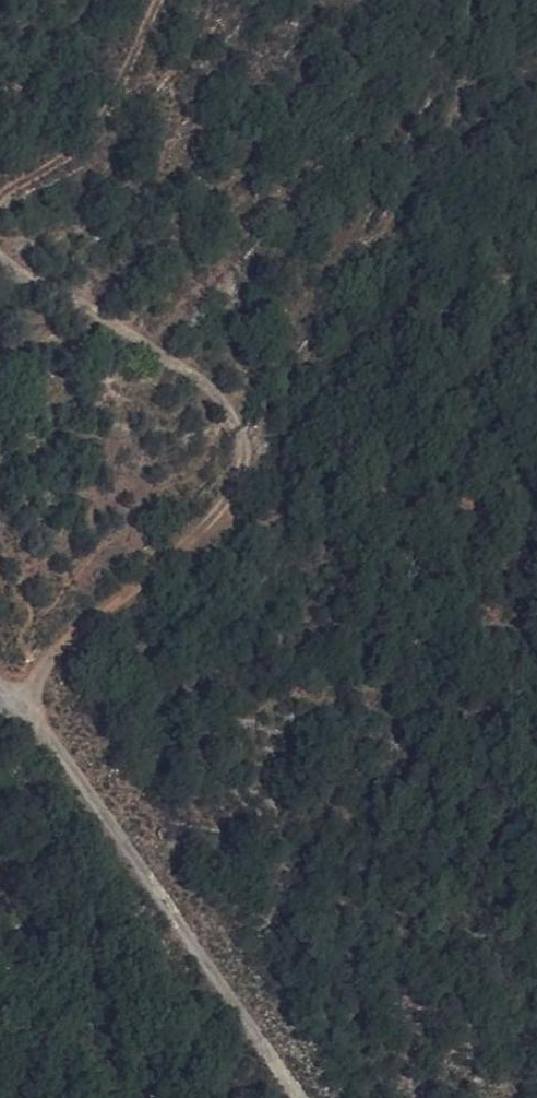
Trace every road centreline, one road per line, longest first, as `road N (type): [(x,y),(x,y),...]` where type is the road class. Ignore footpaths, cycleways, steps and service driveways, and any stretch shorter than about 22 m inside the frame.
road 1 (track): [(8,689),(206,508),(248,456),(229,408),(153,348),(19,280),(0,252)]
road 2 (track): [(36,711),(139,875),(301,1097)]
road 3 (track): [(0,205),(86,151),(165,0)]

